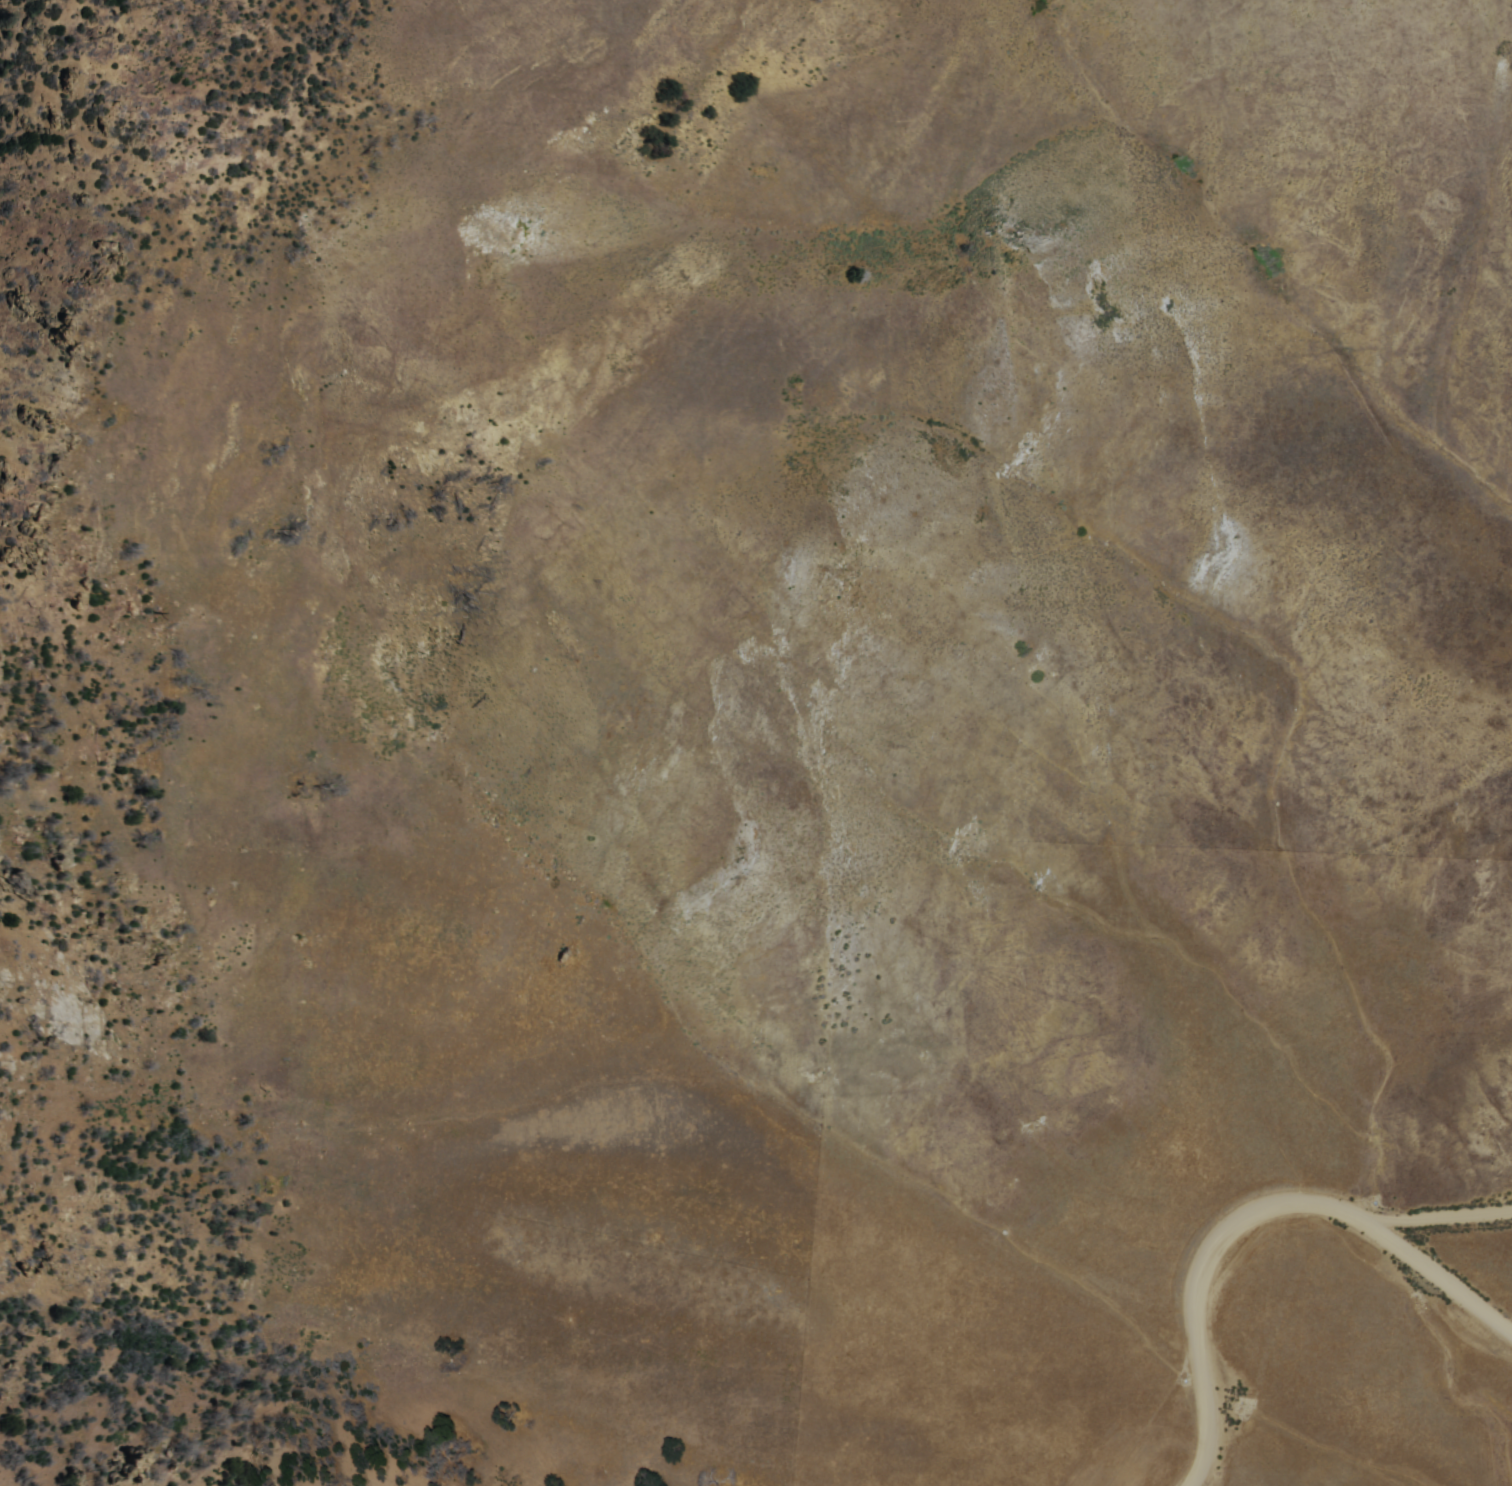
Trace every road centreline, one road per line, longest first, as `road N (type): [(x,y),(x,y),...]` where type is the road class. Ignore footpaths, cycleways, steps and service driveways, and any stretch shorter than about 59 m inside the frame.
road 1 (residential): [(1187,1335),(1201,1293),(1254,1225),(1297,1206),(1372,1237),(1403,1259),(1443,1314),(1511,1349)]

